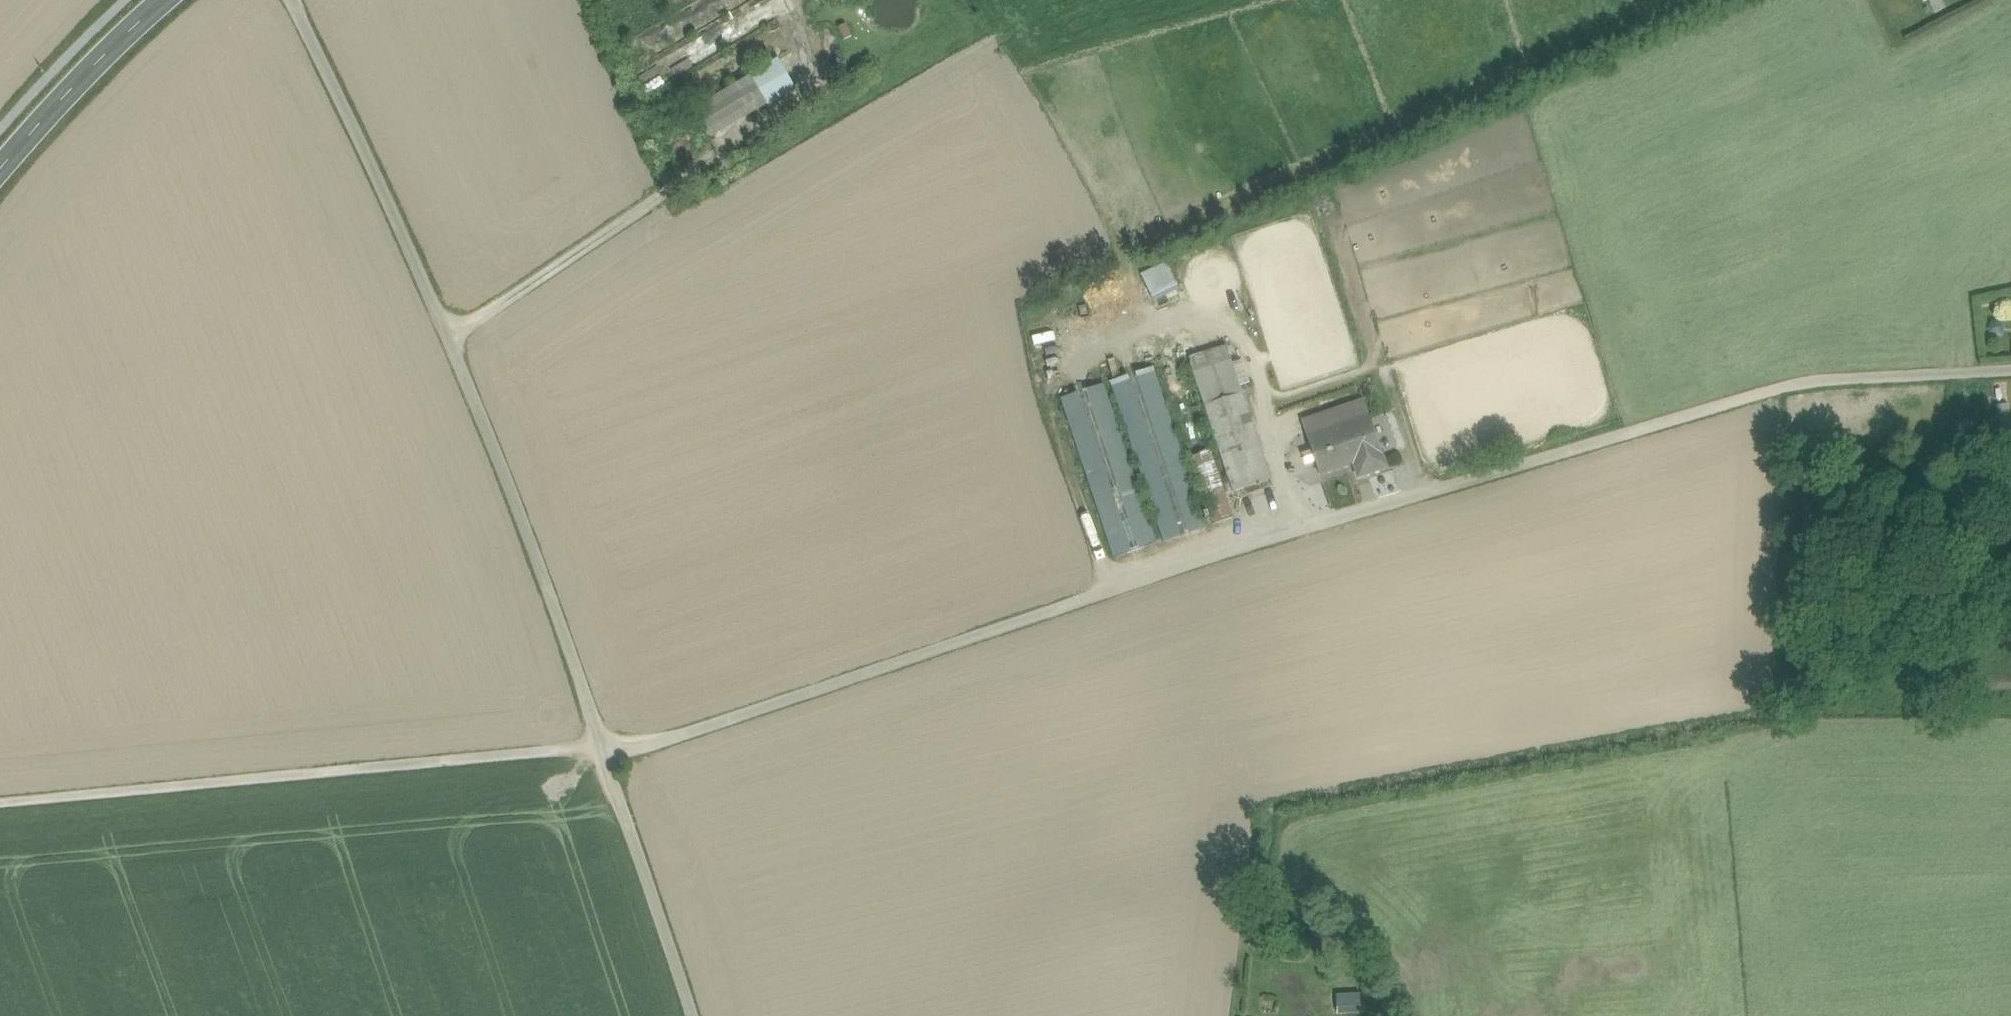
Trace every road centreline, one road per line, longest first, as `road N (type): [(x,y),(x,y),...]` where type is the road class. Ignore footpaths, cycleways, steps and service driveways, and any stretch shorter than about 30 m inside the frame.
road 1 (track): [(2010,379),(1789,388),(1330,521),(603,748),(454,343),(289,0)]
road 2 (track): [(603,748),(0,804)]
road 3 (track): [(820,86),(454,343)]
road 4 (track): [(1301,530),(1243,341),(1228,324),(1195,318),(1142,330)]
road 5 (unclassified): [(692,1015),(603,748)]
road 6 (secondary): [(160,0),(0,172)]

